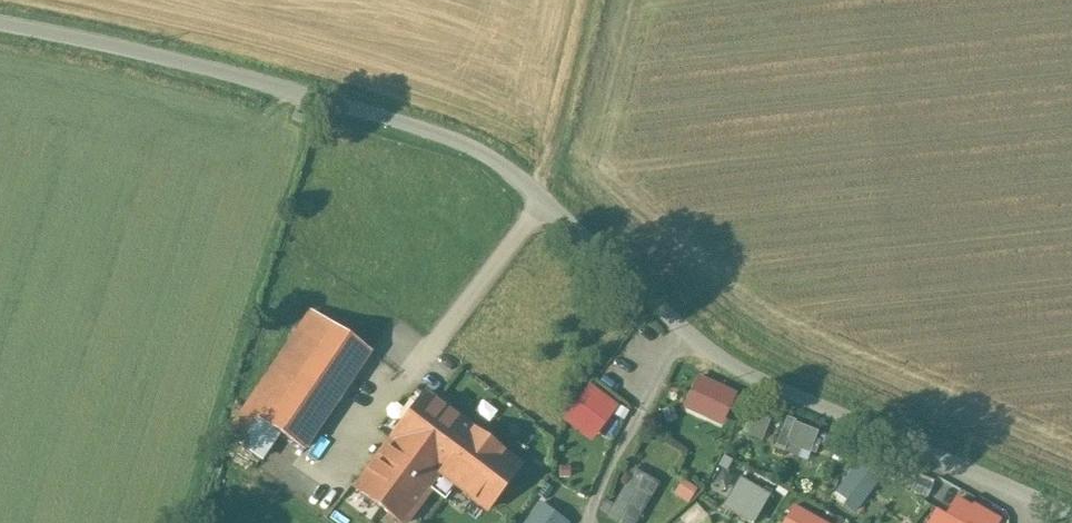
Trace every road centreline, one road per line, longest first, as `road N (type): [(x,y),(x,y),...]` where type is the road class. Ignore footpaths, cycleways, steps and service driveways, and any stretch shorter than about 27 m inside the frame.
road 1 (unclassified): [(0,25),(284,90),(469,148),(534,192),(725,364),(1071,509)]

